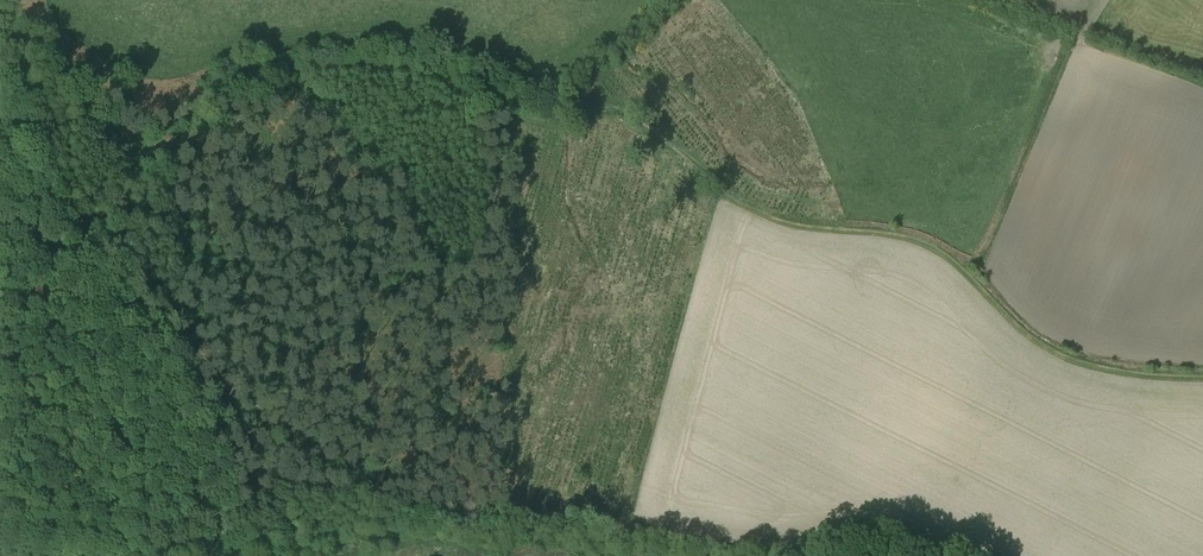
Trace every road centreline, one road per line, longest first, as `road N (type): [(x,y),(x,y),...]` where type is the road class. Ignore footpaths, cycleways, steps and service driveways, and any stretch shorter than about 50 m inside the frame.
road 1 (track): [(50,60),(73,84),(129,115),(199,106),(303,76),(356,73),(411,81),(566,126),(624,112),(711,184)]
road 2 (track): [(711,184),(754,214),(794,227),(931,248),(1056,357),(1202,379)]
road 3 (track): [(711,184),(715,202),(629,517)]
road 4 (track): [(0,389),(0,542)]

